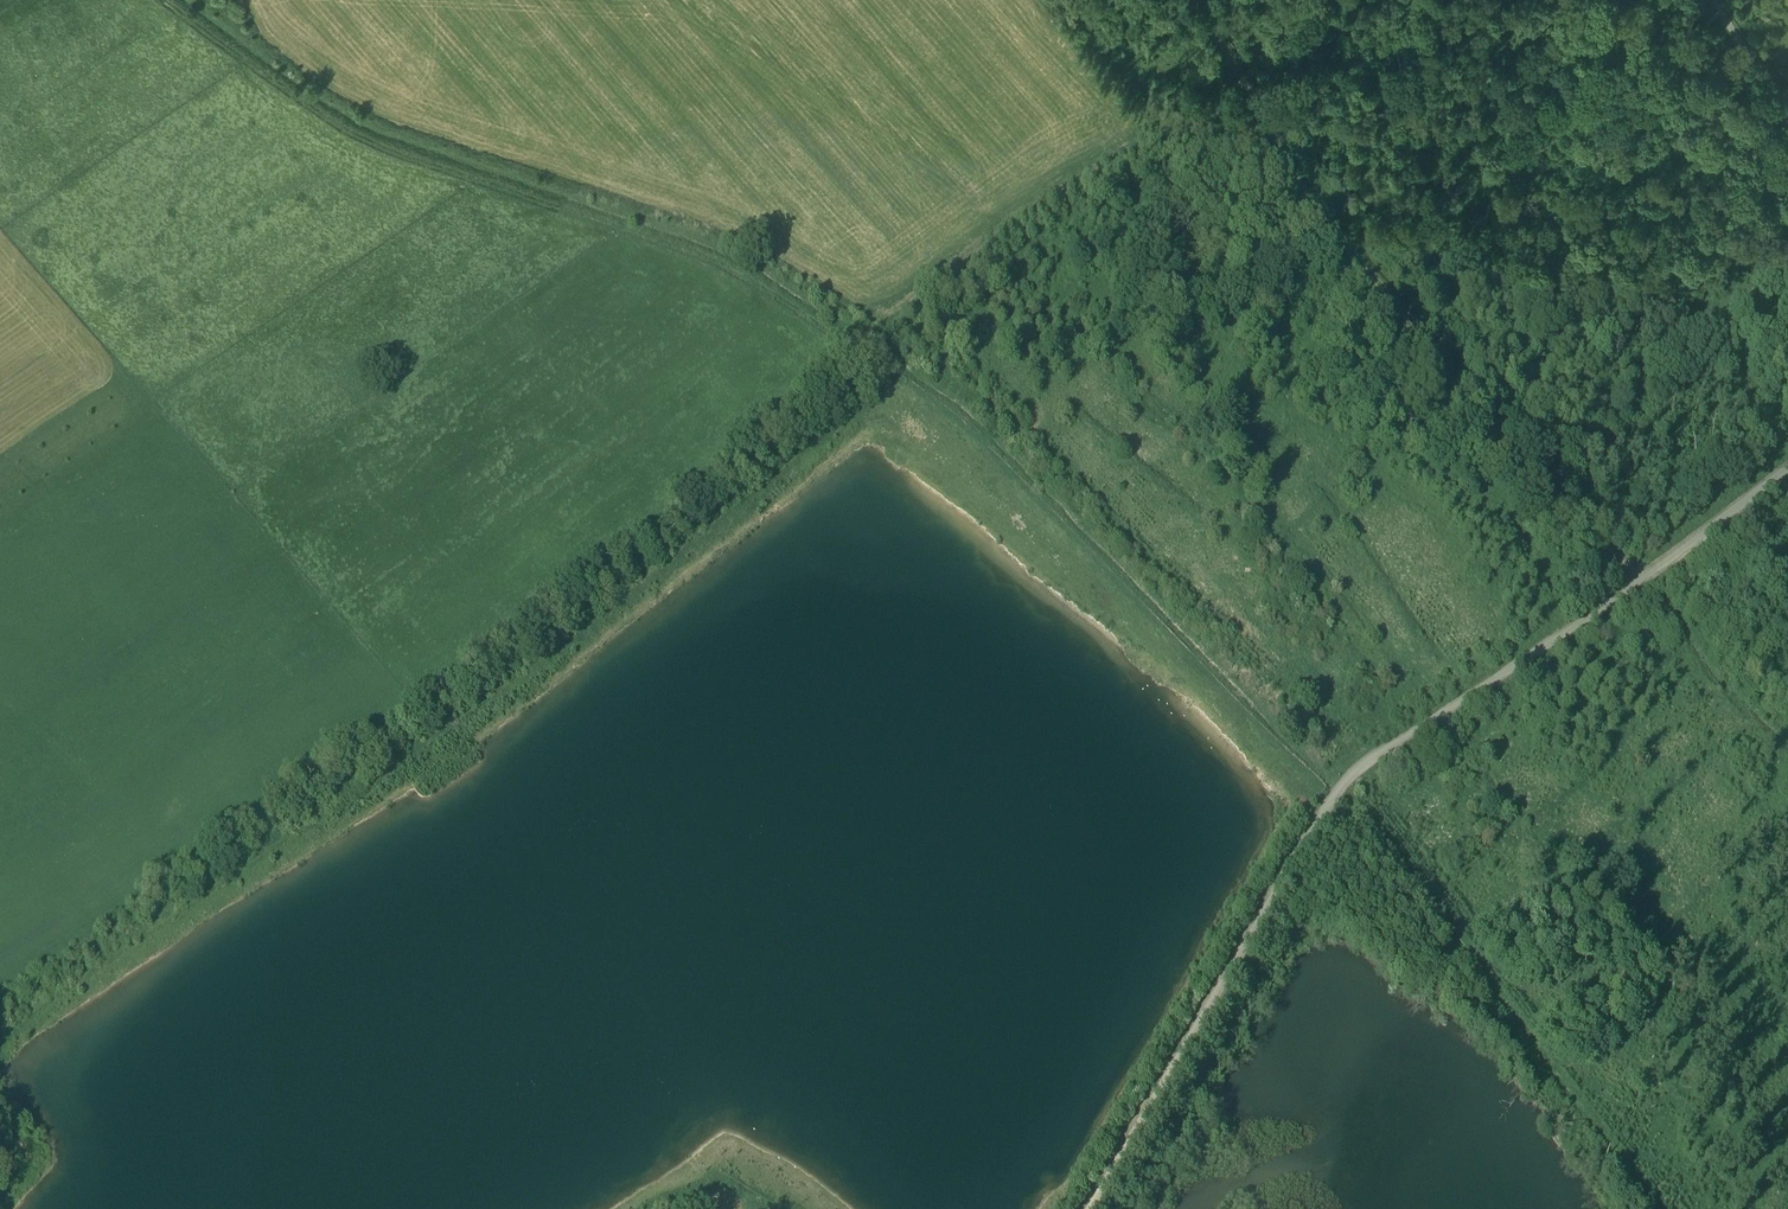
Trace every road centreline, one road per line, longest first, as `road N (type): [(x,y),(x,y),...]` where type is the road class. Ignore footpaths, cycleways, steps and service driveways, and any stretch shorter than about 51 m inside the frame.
road 1 (track): [(163,0),(362,152),(742,293),(838,360)]
road 2 (track): [(1714,0),(1787,120)]

